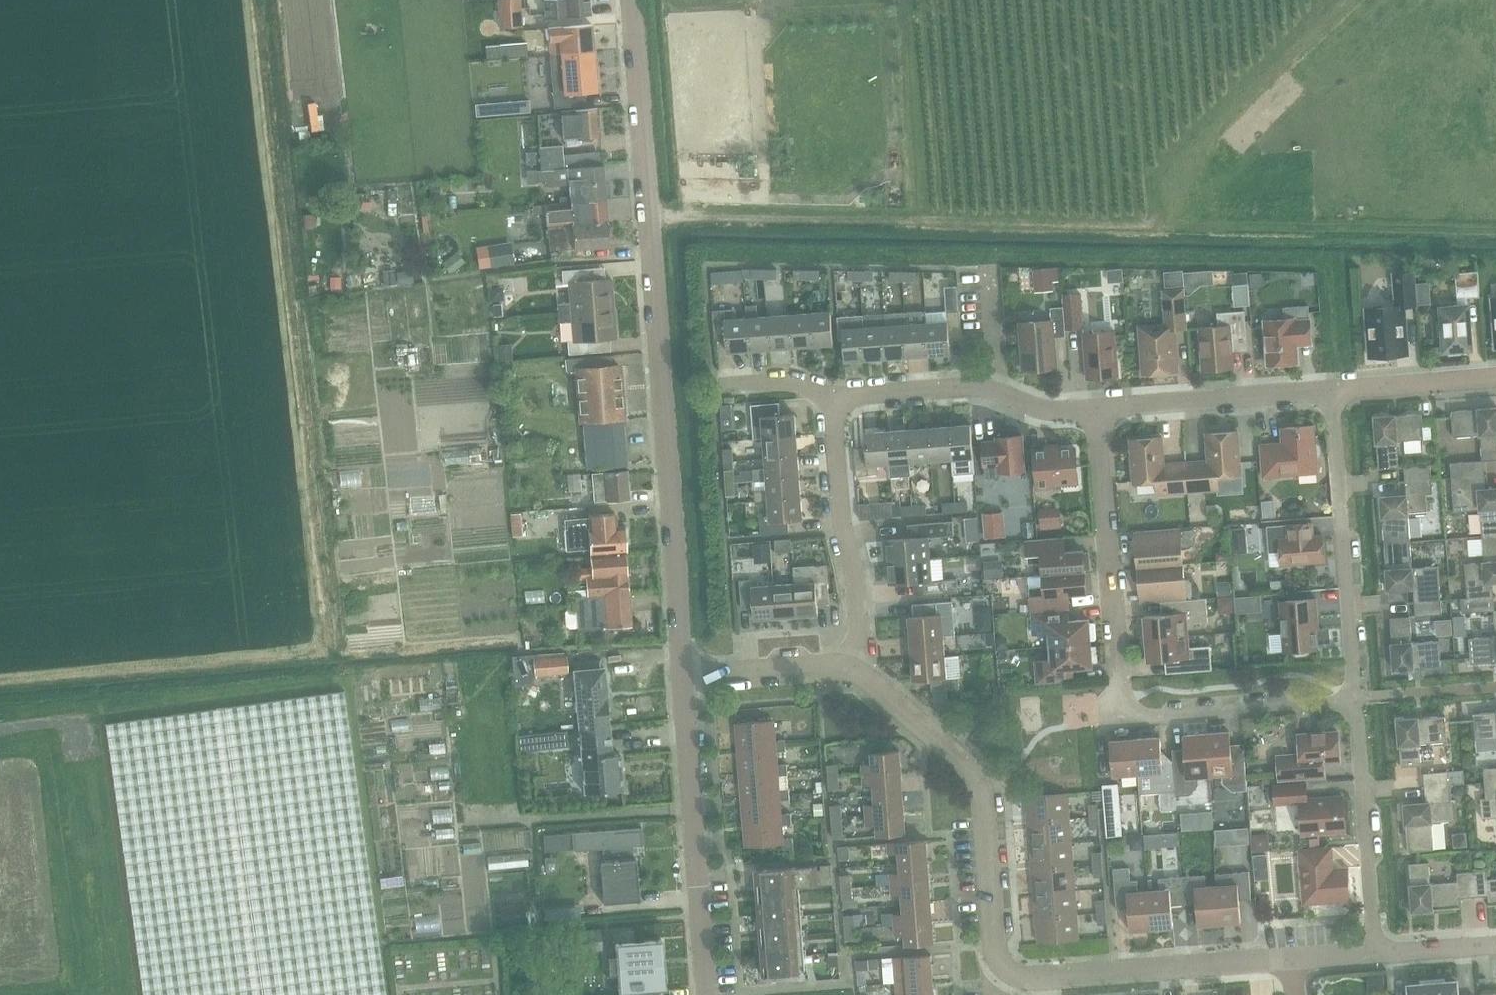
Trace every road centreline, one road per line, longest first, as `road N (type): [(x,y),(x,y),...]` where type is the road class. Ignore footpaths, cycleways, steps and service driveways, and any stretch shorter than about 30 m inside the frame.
road 1 (residential): [(684,678),(634,0)]
road 2 (residential): [(1354,699),(1150,716),(1126,708),(1097,410)]
road 3 (residential): [(997,980),(984,801),(971,767),(850,666)]
road 4 (residential): [(708,994),(684,678)]
road 5 (residential): [(1354,699),(1331,390)]
road 6 (residential): [(832,397),(842,521),(857,584),(850,666)]
road 7 (track): [(650,218),(919,218)]
road 8 (residential): [(1374,953),(1354,699)]
road 9 (residential): [(1045,976),(1293,959)]
road 10 (residential): [(1331,390),(1097,410)]
road 11 (residential): [(684,678),(850,666)]
road 12 (residential): [(997,391),(832,397)]
road 13 (residential): [(1495,376),(1331,390)]
road 14 (residential): [(1495,687),(1354,699)]
road 15 (residential): [(997,391),(990,265)]
road 16 (residential): [(1374,953),(1495,945)]

